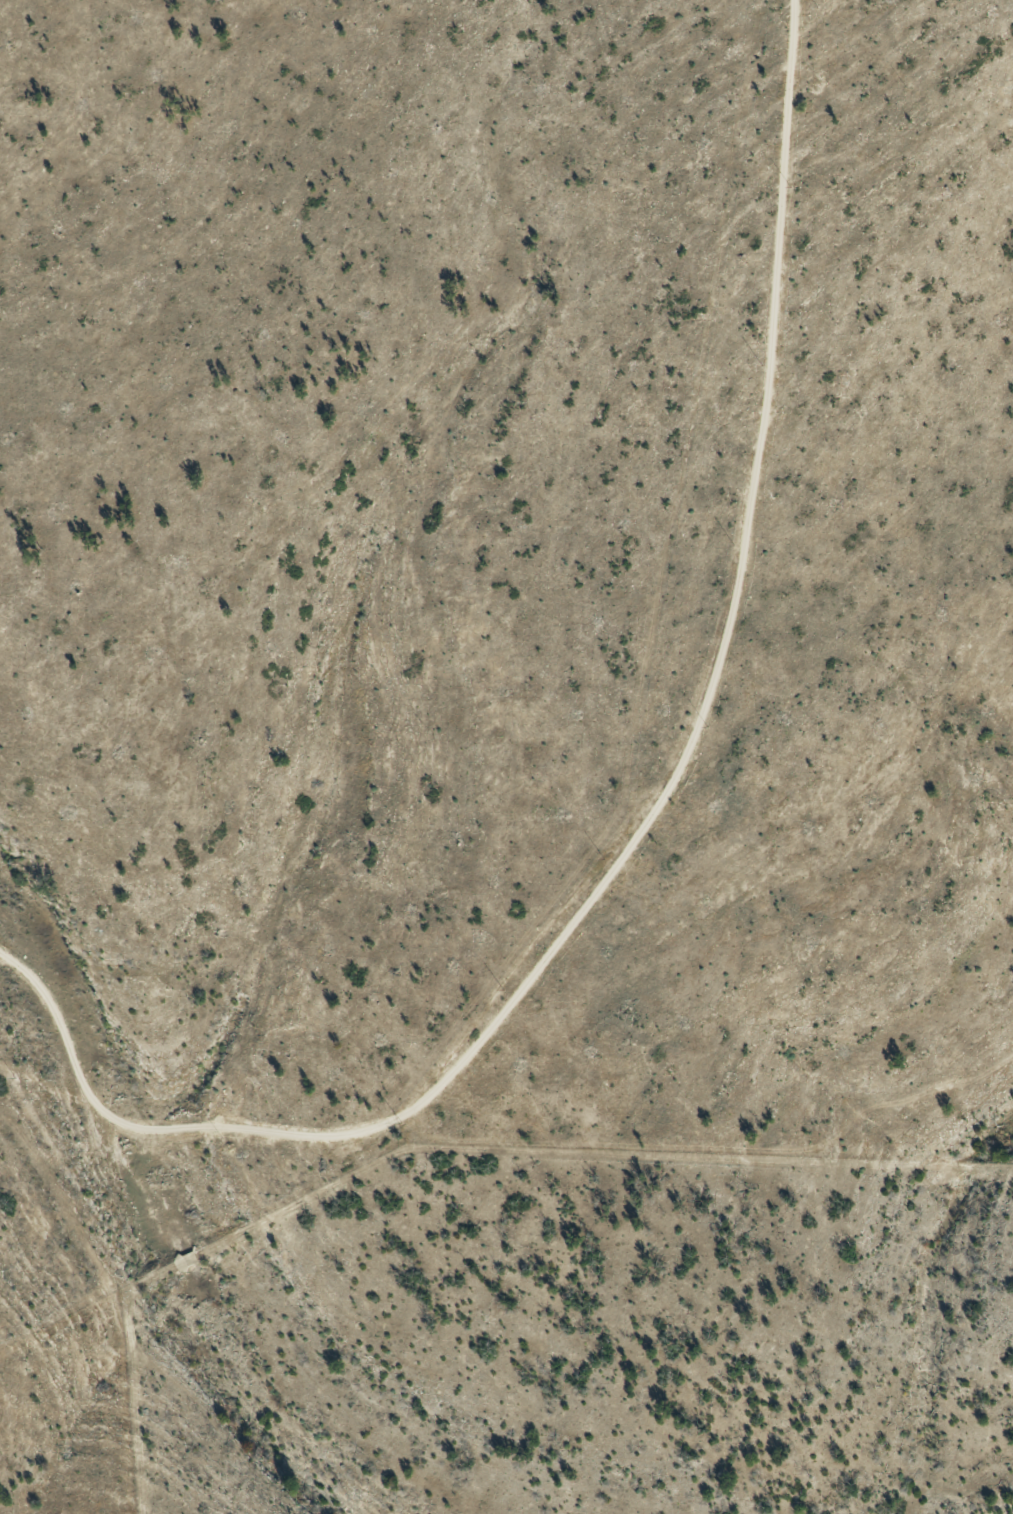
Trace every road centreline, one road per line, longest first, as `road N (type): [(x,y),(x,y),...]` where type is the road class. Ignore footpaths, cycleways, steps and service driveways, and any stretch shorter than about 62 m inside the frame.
road 1 (residential): [(0,992),(103,1122),(270,1186),(354,1186),(448,1107),(709,706),(753,557),(811,0)]

